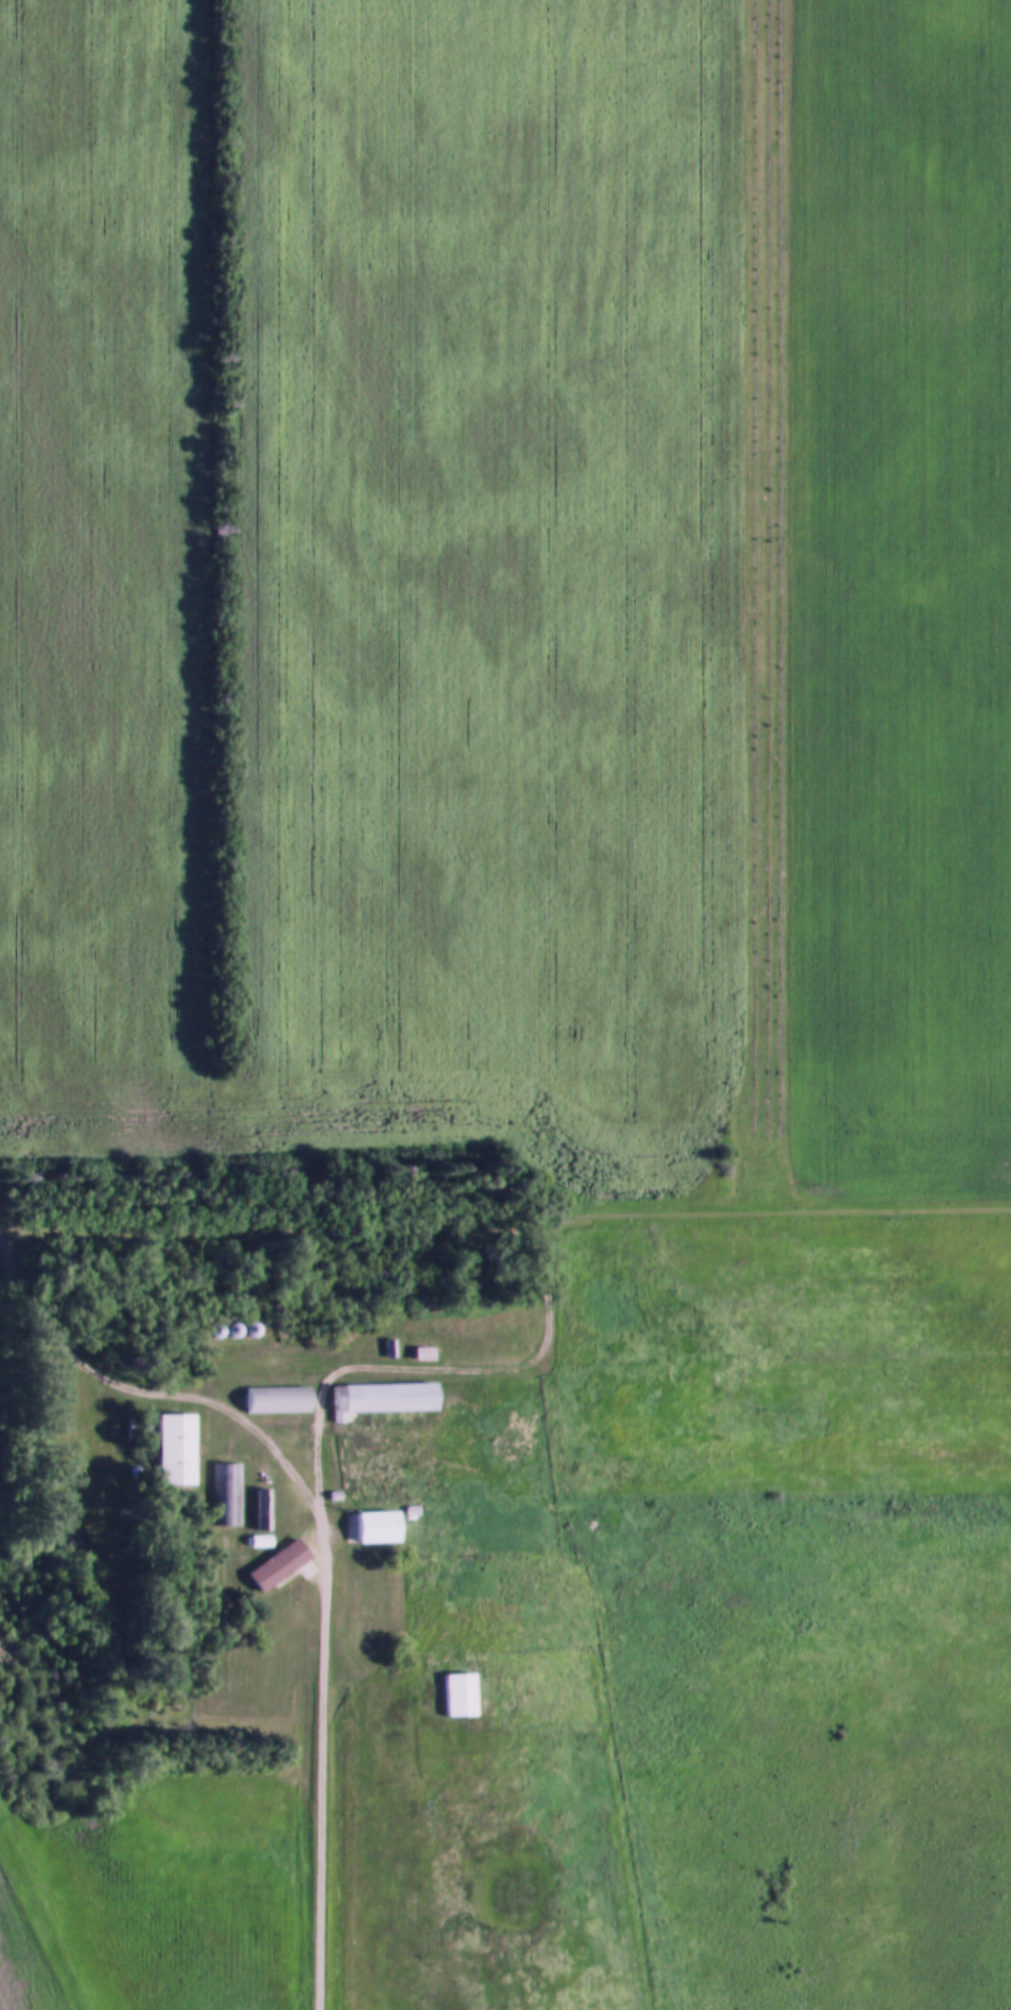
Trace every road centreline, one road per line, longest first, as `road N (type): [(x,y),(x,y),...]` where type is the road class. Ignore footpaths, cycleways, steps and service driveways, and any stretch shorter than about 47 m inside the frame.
road 1 (track): [(0,1247),(49,1332),(125,1392)]

